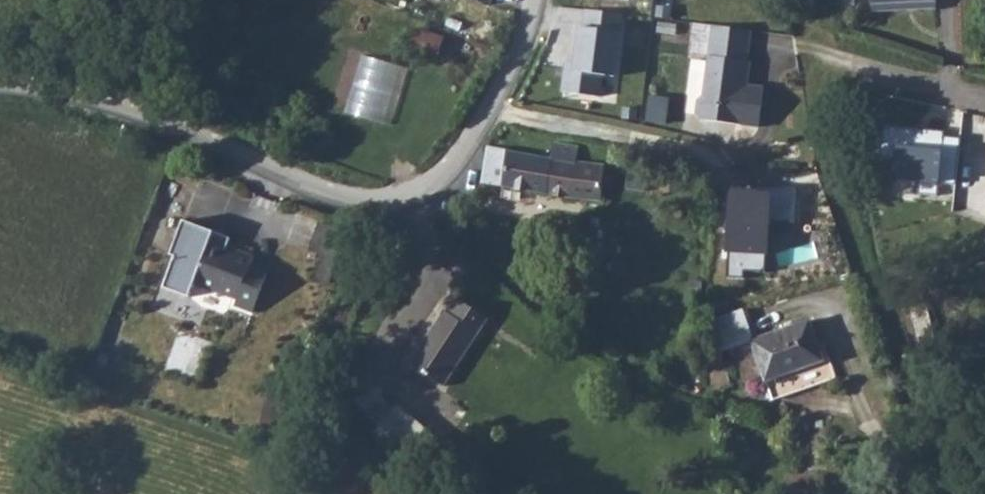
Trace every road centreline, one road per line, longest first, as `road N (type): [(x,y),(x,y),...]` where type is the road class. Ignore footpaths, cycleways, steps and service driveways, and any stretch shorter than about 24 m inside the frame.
road 1 (residential): [(541,0),(520,56),(461,163),(423,198),(388,206),(353,203),(126,104),(0,85)]
road 2 (residential): [(984,100),(811,60)]

